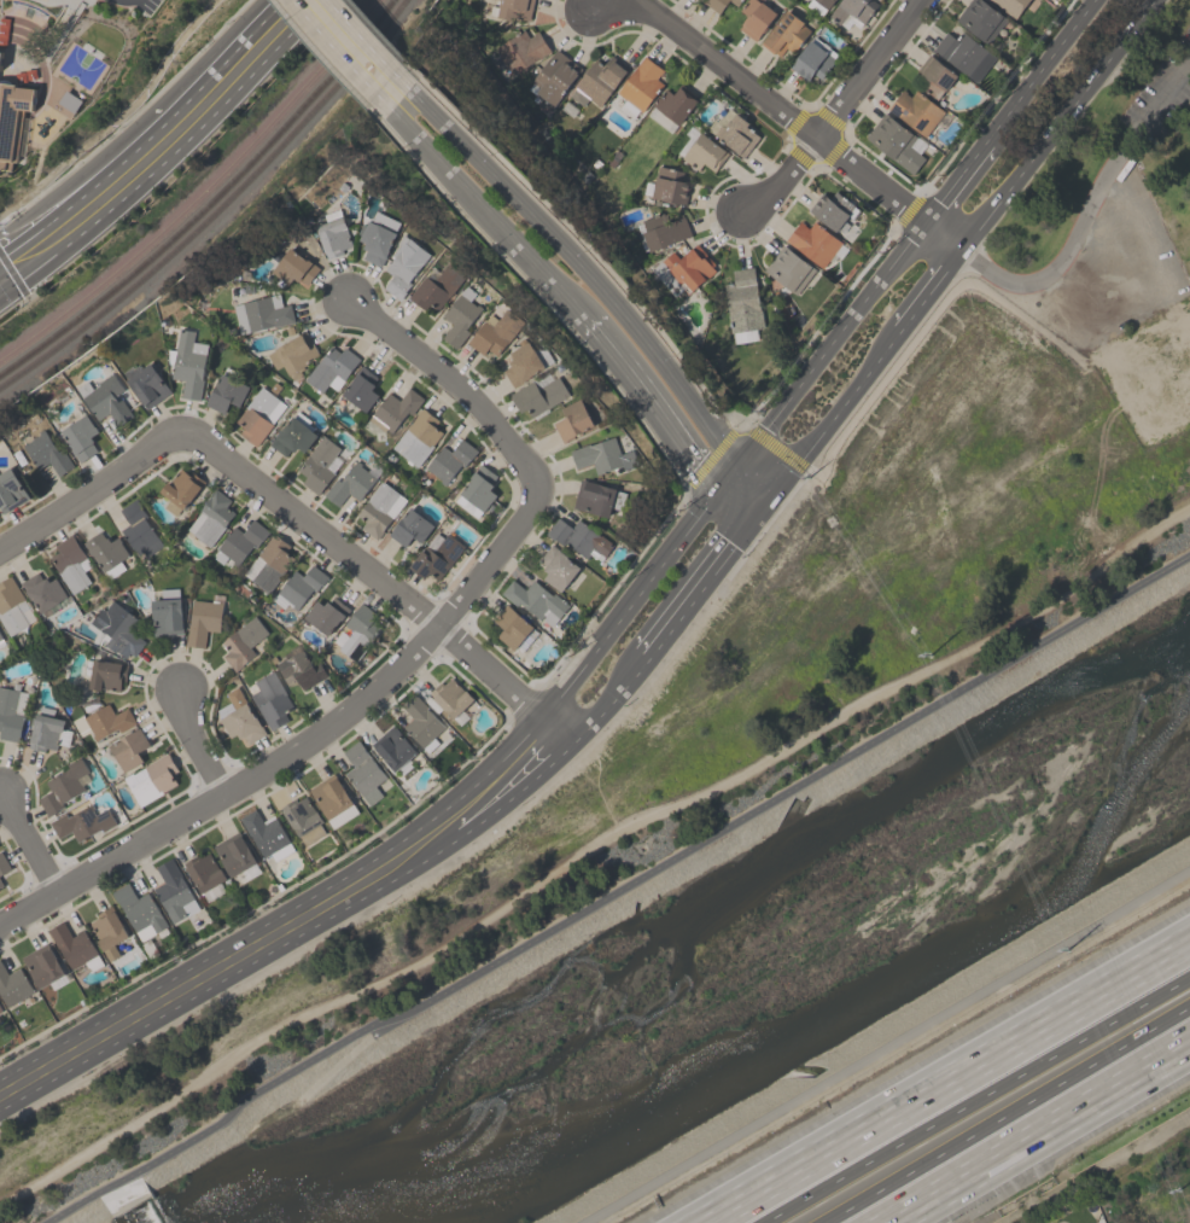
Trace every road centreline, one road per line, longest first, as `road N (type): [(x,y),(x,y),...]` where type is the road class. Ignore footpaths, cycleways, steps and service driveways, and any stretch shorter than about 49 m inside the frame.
road 1 (residential): [(0,928),(348,717),(439,625),(538,494)]
road 2 (secondary): [(546,717),(419,831),(0,1083)]
road 3 (motorway): [(1189,943),(710,1222)]
road 4 (secondary): [(0,1110),(454,840)]
road 5 (secondary): [(731,477),(721,445),(671,375),(576,258),(438,117),(393,92)]
road 6 (residential): [(571,741),(439,625),(183,427)]
road 7 (motorway): [(1189,979),(776,1222)]
road 8 (residential): [(961,254),(663,19),(602,0)]
road 9 (motorway): [(824,1222),(1189,1008)]
road 10 (primary): [(270,8),(164,123),(77,202),(0,254)]
road 11 (primary): [(24,281),(211,116),(290,30)]
road 12 (motorway): [(880,1222),(1189,1040)]
road 13 (secondary): [(961,254),(1156,0)]
road 14 (secondary): [(393,92),(416,140),(588,320)]
road 15 (residential): [(538,494),(530,468),(472,397),(348,299)]
road 16 (residential): [(743,208),(771,192),(919,0)]
road 17 (secondary): [(926,226),(760,444)]
road 18 (secondary): [(698,519),(546,717)]
road 19 (residential): [(0,547),(183,427)]
road 20 (secondary): [(588,320),(704,467),(731,477)]
road 21 (secondary): [(1099,0),(991,141)]
road 22 (secondary): [(799,466),(900,334)]
road 23 (secondary): [(454,840),(571,741)]
road 24 (secondary): [(649,660),(739,547)]
road 25 (secondary): [(393,92),(308,0)]

